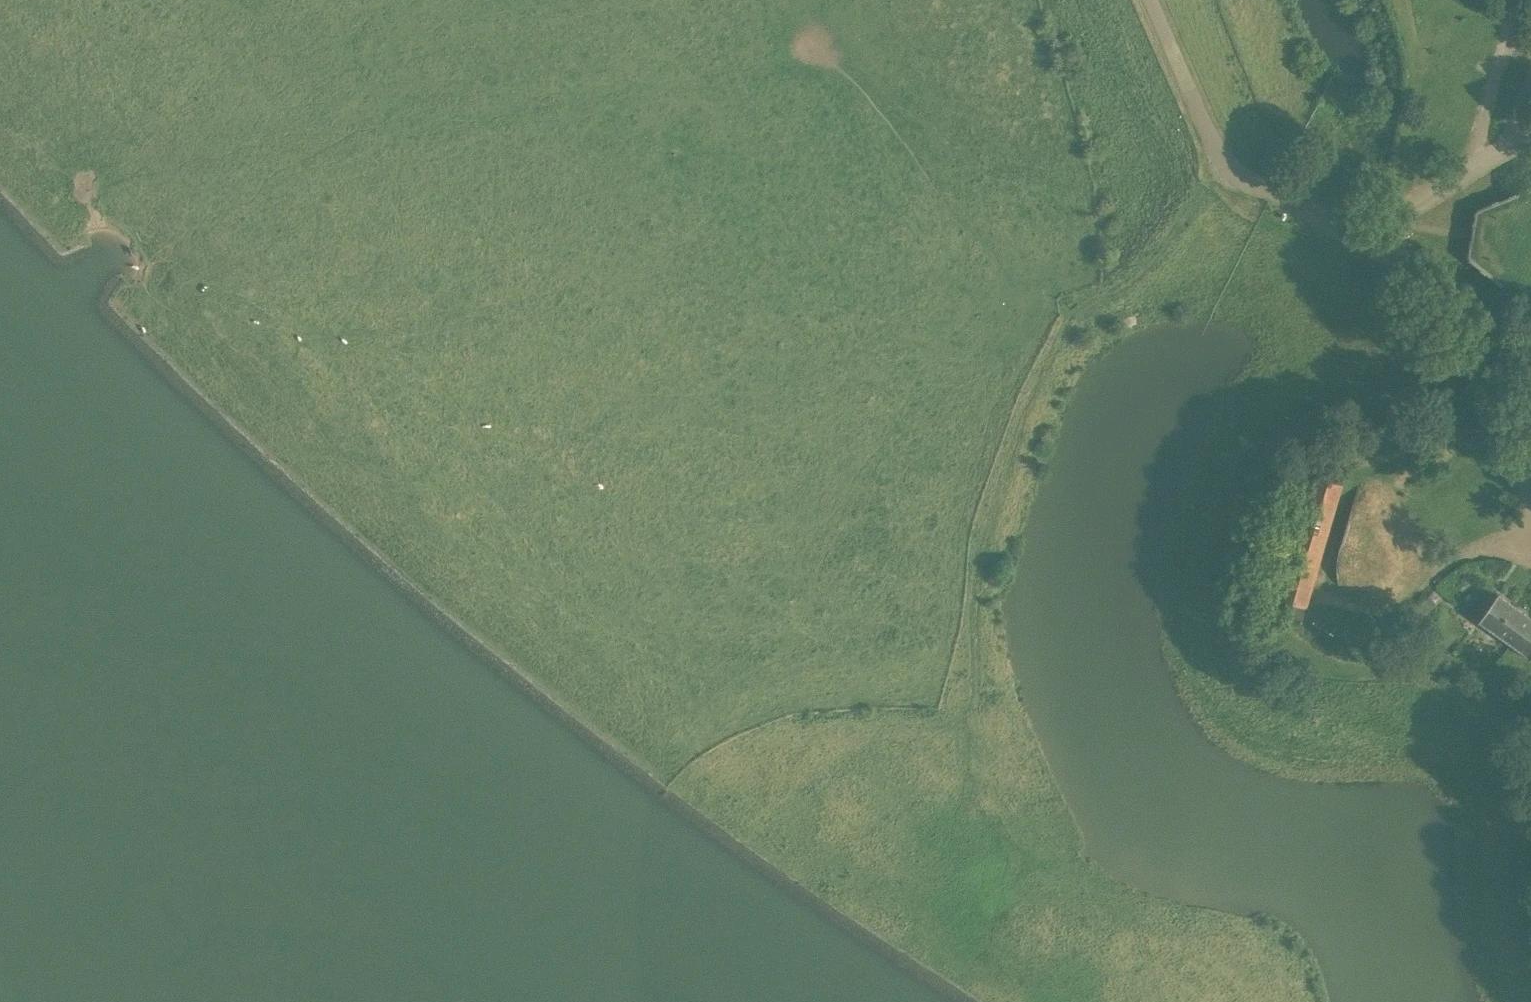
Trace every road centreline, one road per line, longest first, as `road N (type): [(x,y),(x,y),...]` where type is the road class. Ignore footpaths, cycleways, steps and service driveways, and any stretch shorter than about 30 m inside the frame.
road 1 (track): [(1224,162),(1157,253),(1060,309)]

